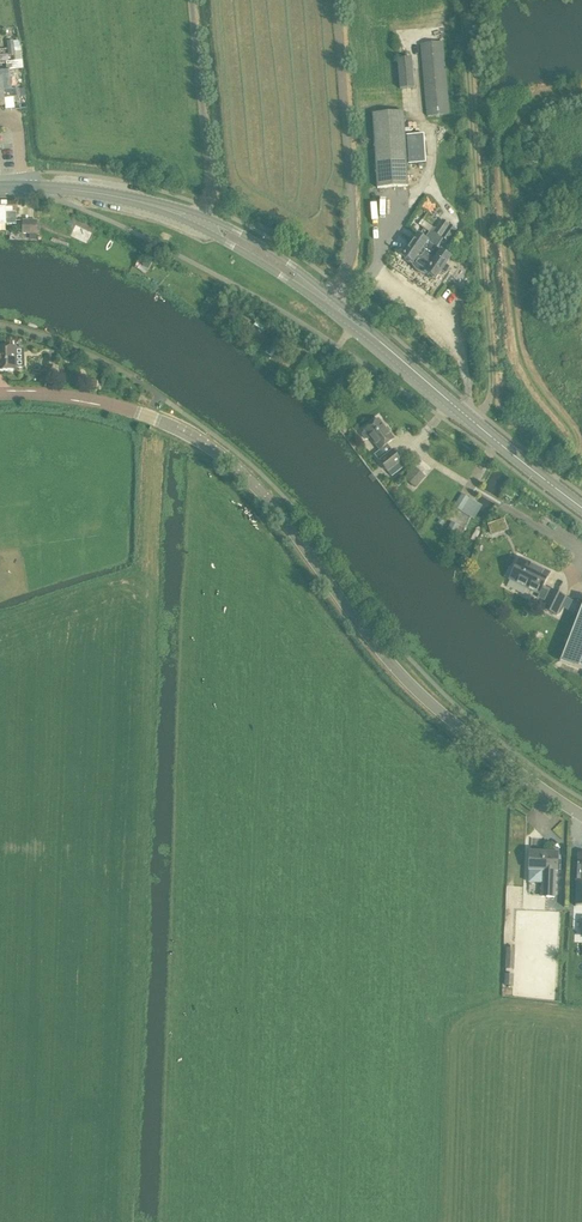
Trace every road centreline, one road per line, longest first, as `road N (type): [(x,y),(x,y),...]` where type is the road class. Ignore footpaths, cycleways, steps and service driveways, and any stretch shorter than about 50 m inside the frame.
road 1 (tertiary): [(581,817),(444,716),(387,661),(243,474),(154,418)]
road 2 (secondary): [(478,427),(326,300),(224,233),(156,206),(37,186)]
road 3 (track): [(553,485),(573,448),(519,351),(502,159),(508,122),(524,101),(581,92)]
road 4 (track): [(478,427),(493,381),(462,0)]
road 5 (track): [(341,278),(352,250),(352,211),(334,0)]
road 6 (track): [(204,224),(209,175),(191,0)]
road 7 (tertiary): [(0,397),(55,396),(154,418)]
road 8 (secondary): [(478,427),(581,507)]

